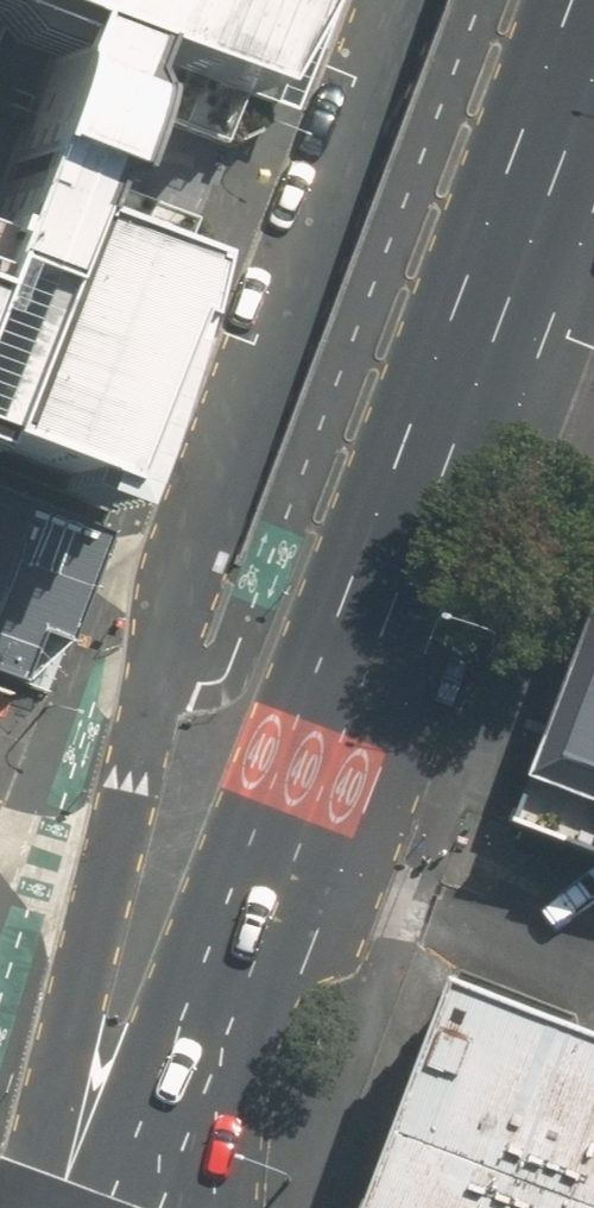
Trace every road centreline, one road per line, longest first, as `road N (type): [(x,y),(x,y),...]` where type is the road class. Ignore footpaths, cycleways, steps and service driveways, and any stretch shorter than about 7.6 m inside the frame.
road 1 (residential): [(57,1207),(78,1015),(187,546),(392,0)]
road 2 (primary): [(158,1207),(593,50)]

